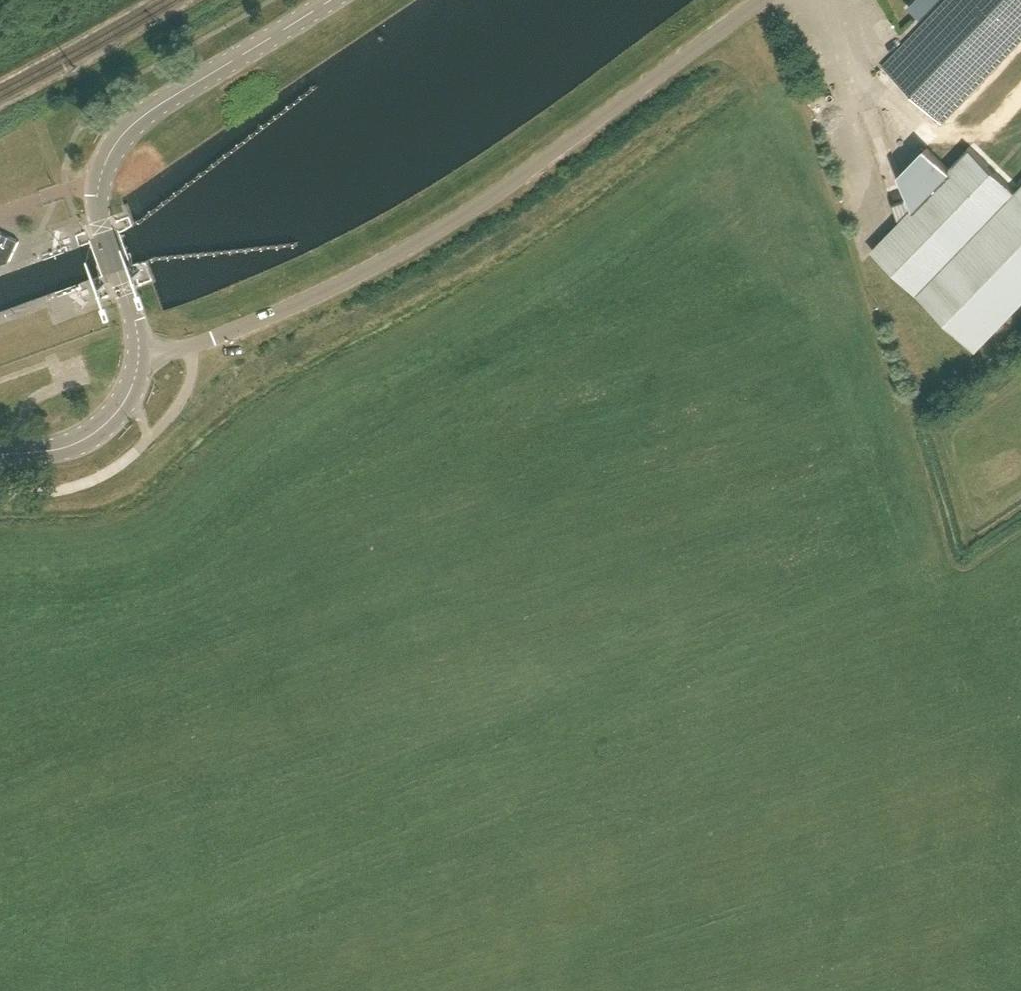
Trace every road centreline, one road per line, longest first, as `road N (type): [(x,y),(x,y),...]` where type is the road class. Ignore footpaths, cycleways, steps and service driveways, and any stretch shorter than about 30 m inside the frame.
road 1 (unclassified): [(767,0),(510,186),(411,245),(259,324),(139,355)]
road 2 (tertiary): [(139,355),(99,214),(109,154),(150,108),(325,0)]
road 3 (tertiary): [(0,456),(63,447),(108,424),(135,388),(139,355)]

